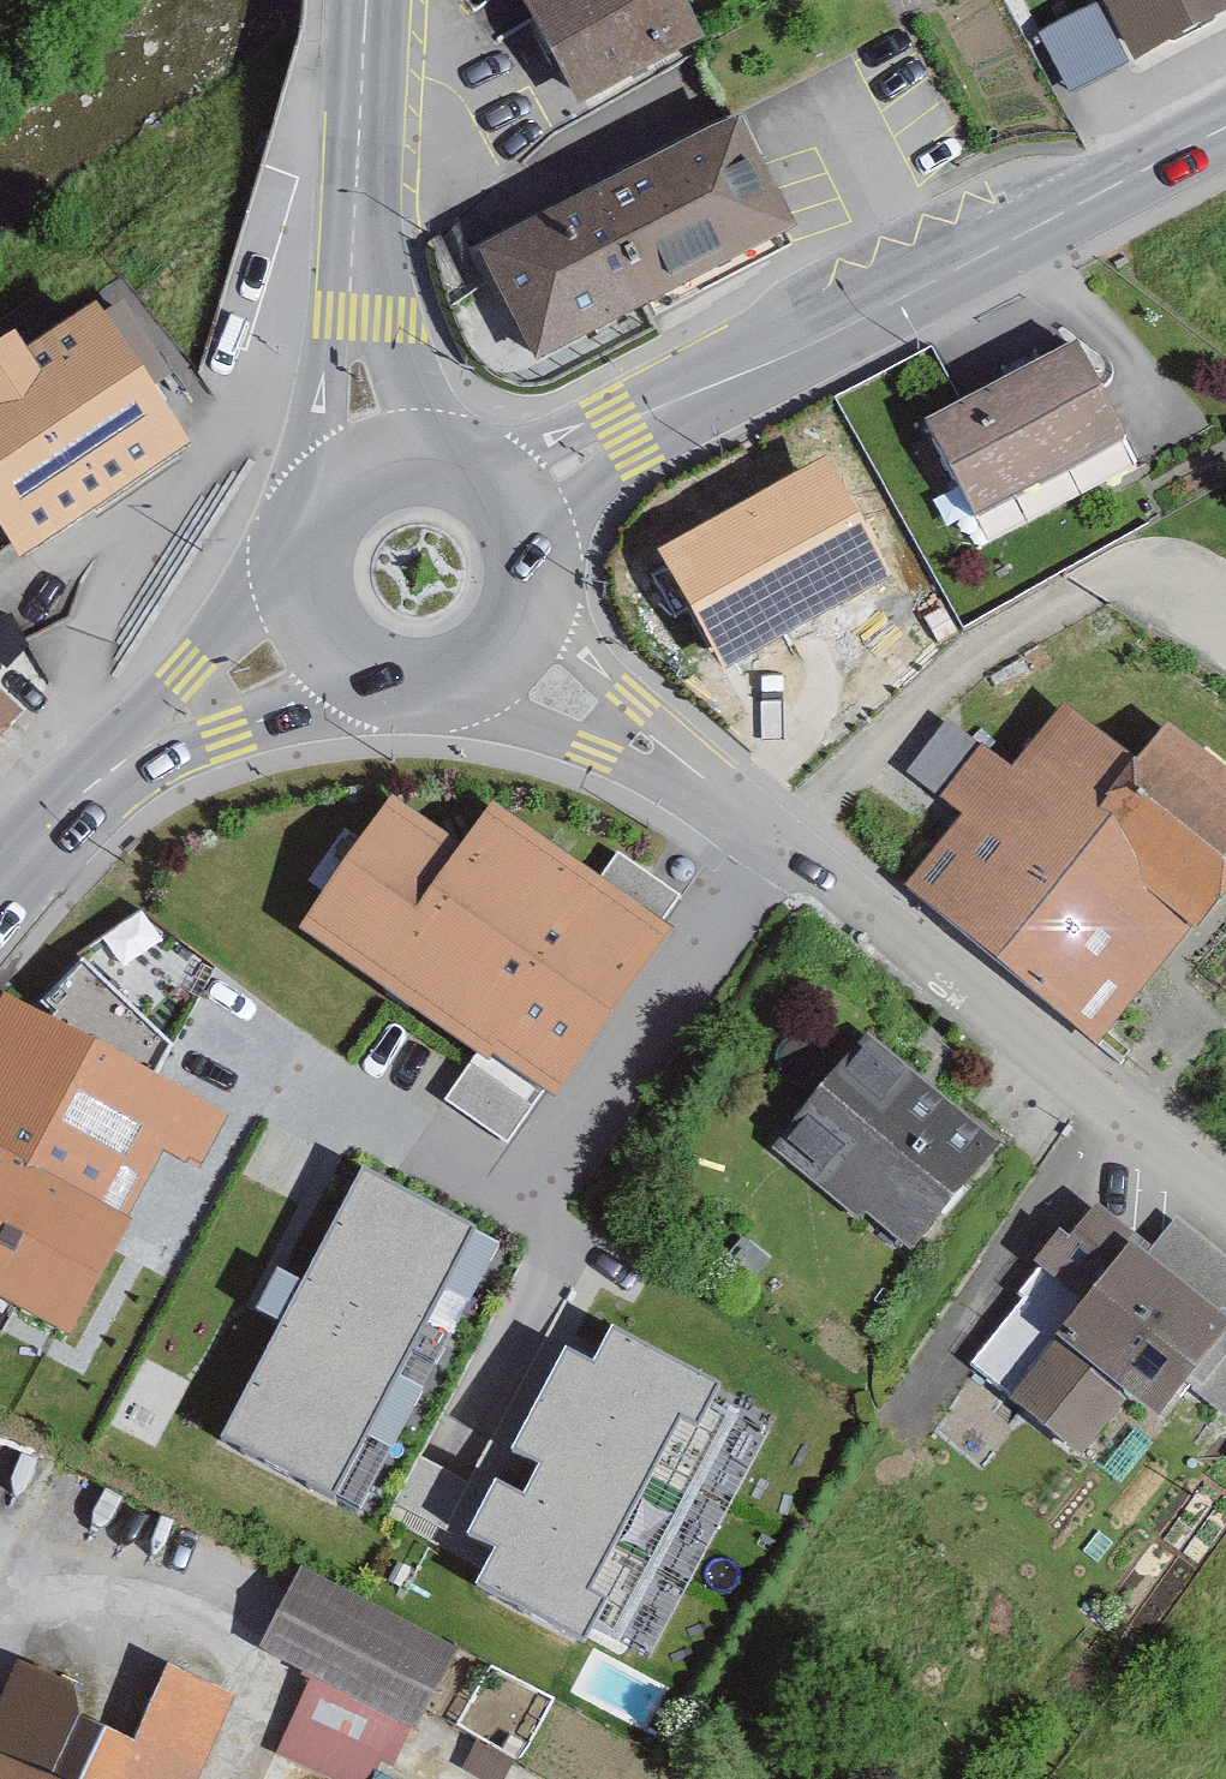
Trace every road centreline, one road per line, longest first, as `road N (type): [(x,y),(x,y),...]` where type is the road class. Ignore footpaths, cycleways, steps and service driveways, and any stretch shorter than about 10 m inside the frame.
road 1 (secondary): [(1225,126),(622,429)]
road 2 (residential): [(689,790),(1225,1194)]
road 3 (primary): [(367,0),(352,318)]
road 4 (primary): [(293,565),(193,695),(97,780)]
road 5 (primary): [(97,780),(370,692)]
road 6 (residential): [(425,698),(598,747),(689,790)]
road 7 (residential): [(528,593),(618,716),(689,790)]
road 8 (primary): [(352,318),(303,531)]
road 9 (primary): [(430,464),(352,318)]
road 10 (secondary): [(622,429),(466,476)]
road 11 (secondary): [(527,558),(580,469),(622,429)]
road 12 (primary): [(293,565),(301,628),(318,655),(370,692)]
road 13 (primary): [(425,698),(495,664),(528,593)]
road 14 (primary): [(430,464),(355,476),(303,531)]
road 15 (primary): [(97,780),(0,880)]

